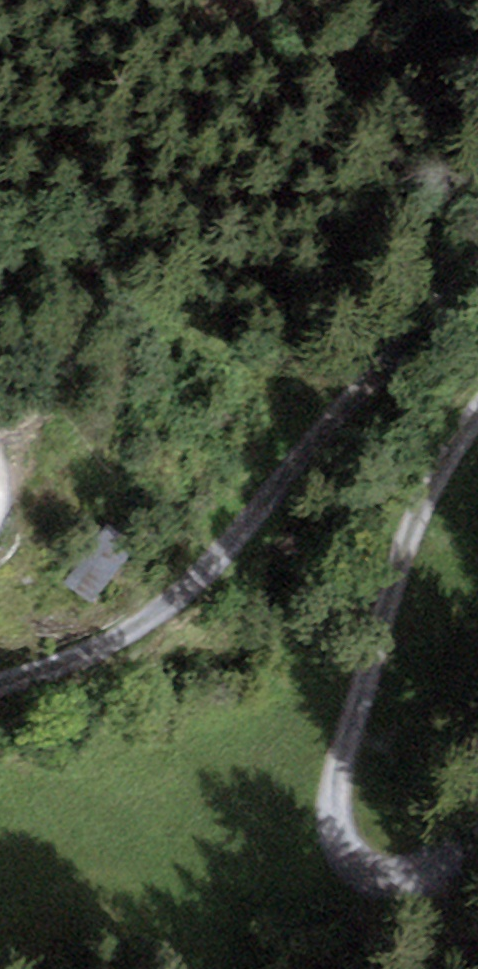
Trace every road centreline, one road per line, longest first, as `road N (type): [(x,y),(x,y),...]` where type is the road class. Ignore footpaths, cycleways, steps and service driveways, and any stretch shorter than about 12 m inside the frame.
road 1 (track): [(0,686),(95,655),(174,605),(477,269)]
road 2 (track): [(477,412),(419,508),(398,565),(342,750),(334,827),(361,865),(410,882),(434,872),(462,847),(477,816)]

